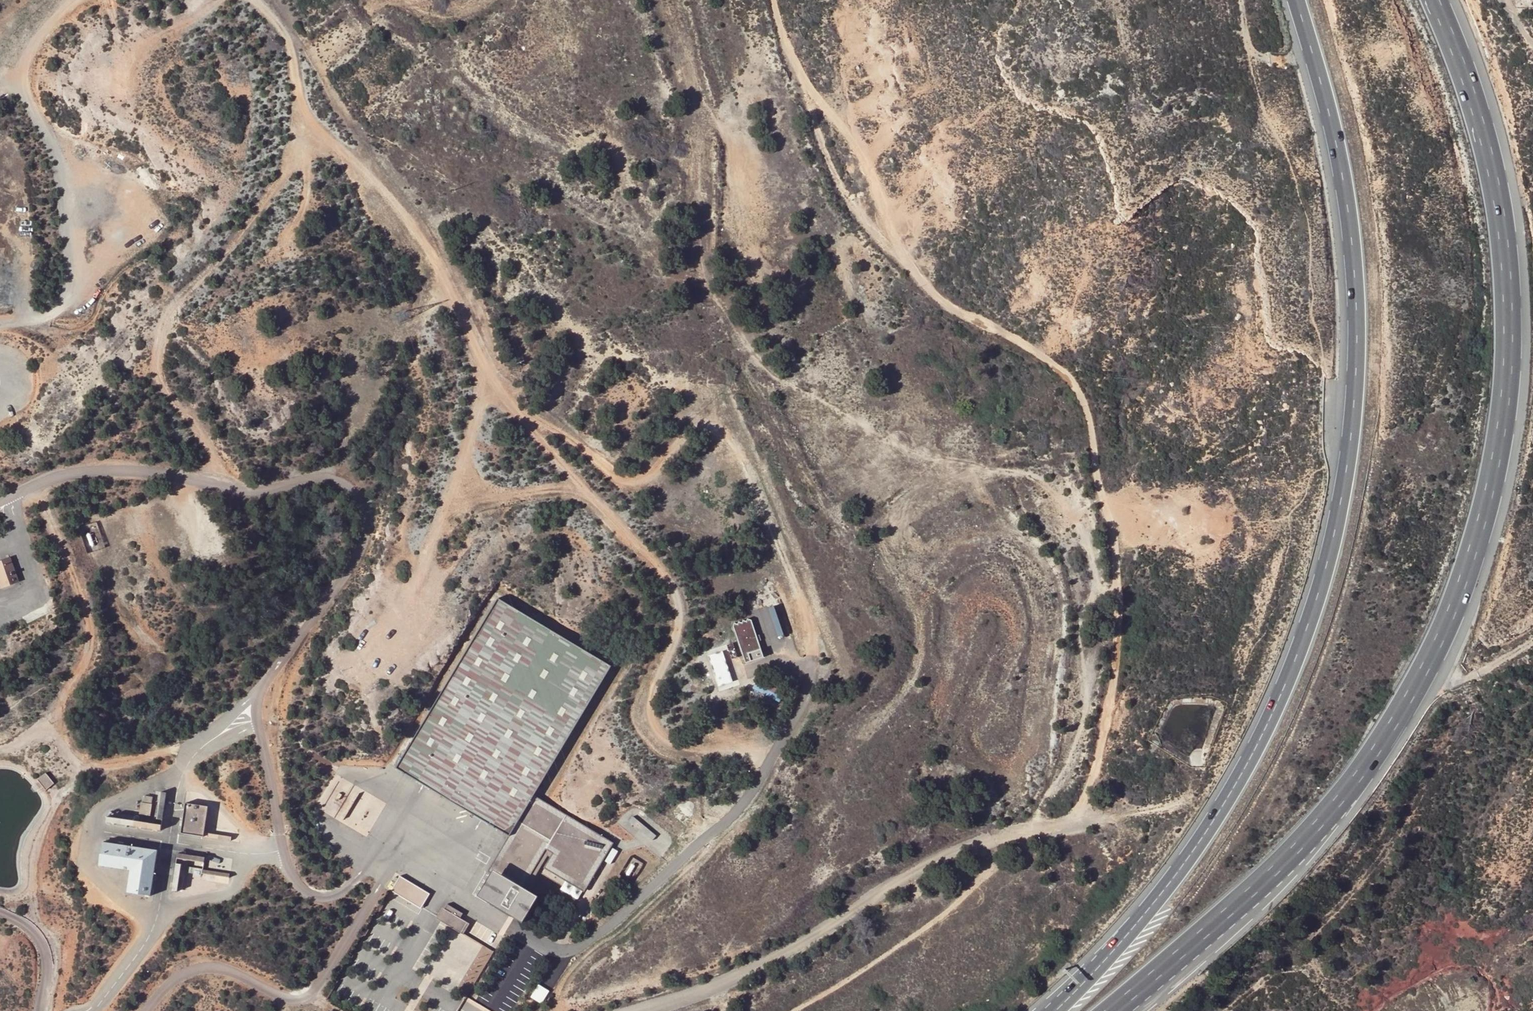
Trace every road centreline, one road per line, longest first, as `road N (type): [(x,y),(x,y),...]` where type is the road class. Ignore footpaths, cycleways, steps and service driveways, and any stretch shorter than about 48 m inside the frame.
road 1 (track): [(774,0),(808,85),(859,149),(903,258),(946,304),(1075,380),(1092,424),(1111,519),(1117,636),(1099,749),(1073,822),(949,853),(725,983)]
road 2 (trunk): [(1297,0),(1331,118),(1353,251),(1358,329),(1341,498),(1319,593),(1253,752),(1211,824),(1108,956)]
road 3 (trunk): [(1294,852),(1411,696),(1475,548),(1496,461),(1507,386),(1503,238),(1466,77),(1434,0)]
road 4 (track): [(295,160),(323,148),(343,153),(386,194),(450,291),(481,379),(443,517),(374,671)]
road 5 (unclassified): [(11,495),(56,477),(105,470),(249,493),(314,478),(350,489),(366,520),(359,553),(261,687)]
road 6 (track): [(227,489),(168,398),(156,345),(179,299),(236,243),(295,160),(298,75),(286,34),(259,0)]
road 7 (track): [(443,517),(460,505),(521,493),(576,492),(595,501),(650,555),(678,598),(677,640),(649,710),(660,738),(774,754)]
road 8 (track): [(515,412),(628,481),(652,469),(688,426),(723,430),(745,463),(798,590),(812,655)]
road 9 (track): [(197,748),(103,768),(75,756),(63,733),(63,700),(89,634),(36,484)]
road 10 (unclassified): [(391,864),(304,998),(280,998),(203,967),(174,979),(147,1010)]
road 11 (track): [(44,994),(58,961),(38,920),(34,870),(57,798),(80,760)]
road 12 (trunk): [(1115,1010),(1294,852)]
road 13 (trunk): [(1140,1010),(1238,922),(1294,852)]
road 14 (track): [(595,501),(515,412),(475,346)]
road 15 (track): [(114,606),(103,568),(108,552),(168,509),(191,481)]
road 16 (residential): [(0,616),(32,587),(11,495)]
road 17 (unclassified): [(282,850),(299,889),(323,898),(346,889),(372,853)]
road 18 (track): [(1411,696),(1469,677),(1532,641)]
road 19 (unclassified): [(258,725),(282,850)]
road 20 (residential): [(159,911),(107,892),(85,863),(89,829)]
road 21 (residential): [(159,911),(145,944),(93,1010)]
road 22 (unclassified): [(40,1010),(41,943),(0,915)]

